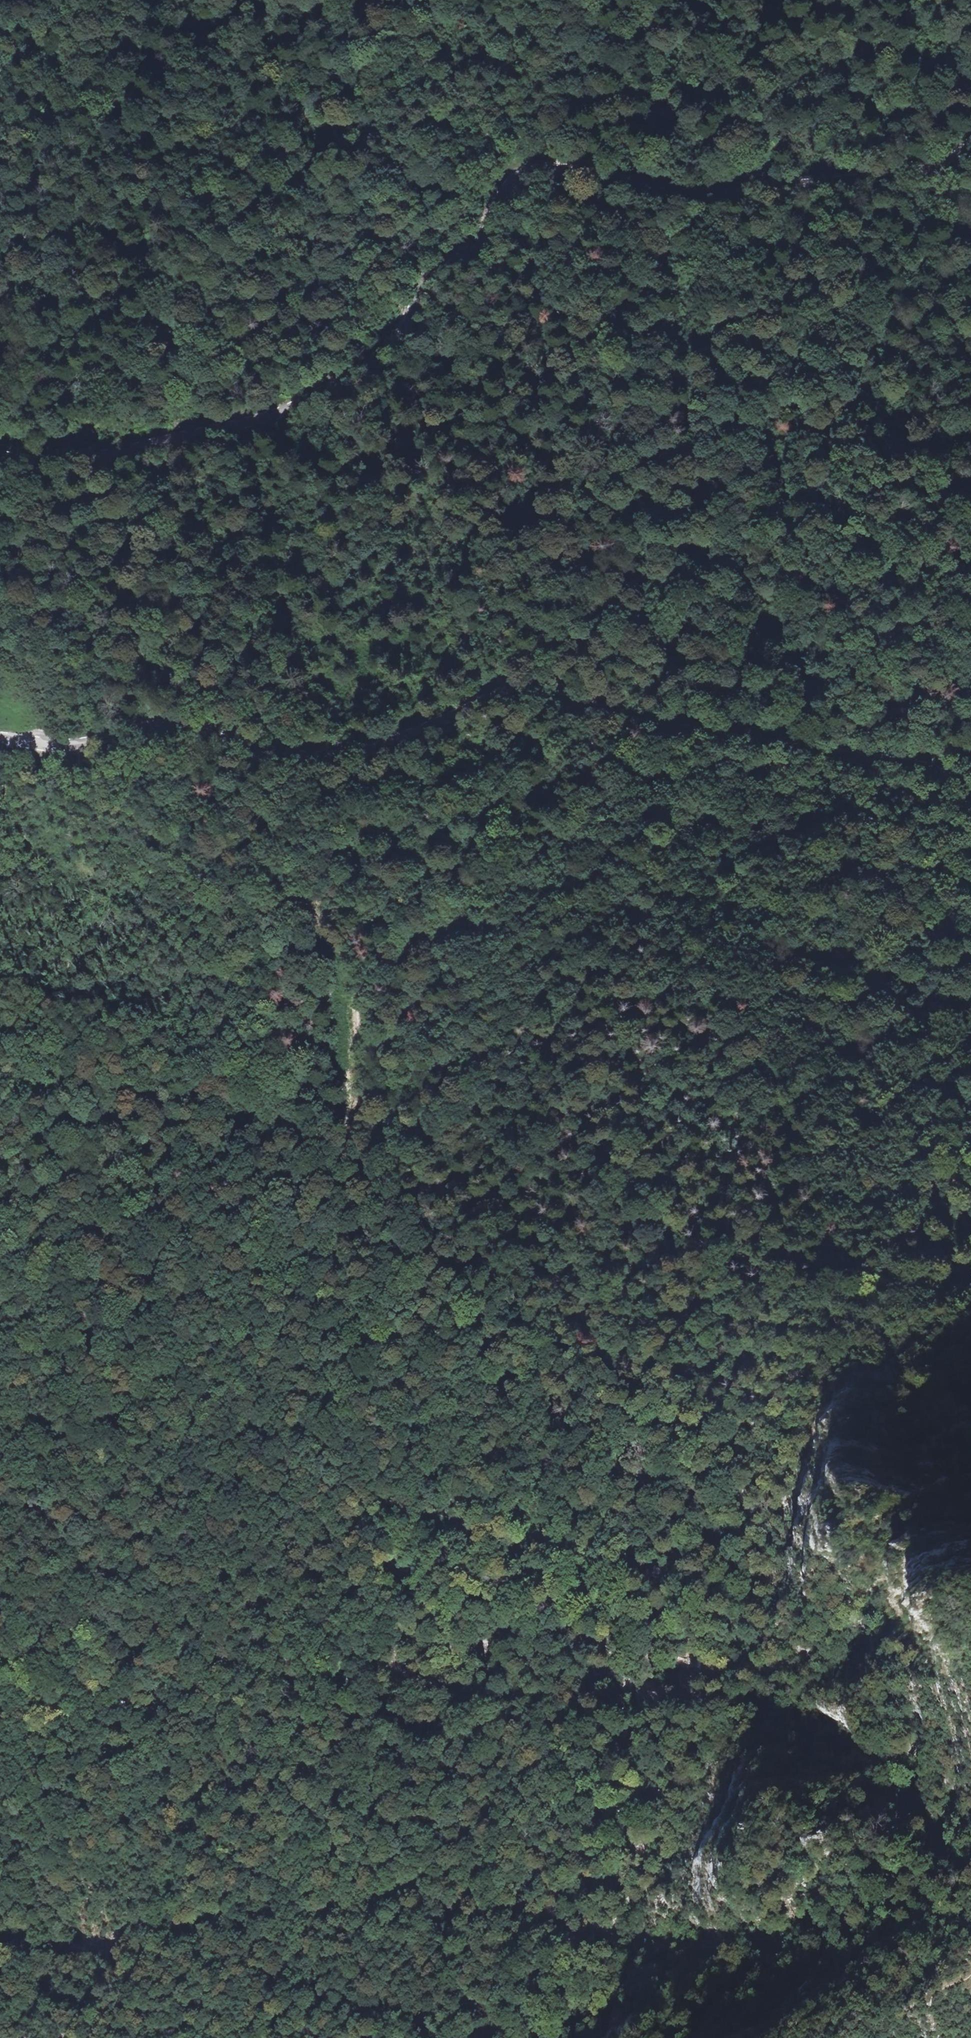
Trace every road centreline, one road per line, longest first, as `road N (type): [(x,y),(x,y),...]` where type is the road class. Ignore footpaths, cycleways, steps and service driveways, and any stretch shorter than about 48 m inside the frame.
road 1 (unclassified): [(0,458),(67,460),(166,442),(310,395),(406,330),(430,281),(486,230),(528,172),(561,166),(711,184),(830,183),(915,173),(947,164),(970,146)]
road 2 (unclassified): [(970,789),(912,757),(511,688),(476,694),(362,744),(324,748),(173,722),(51,743),(0,737)]

